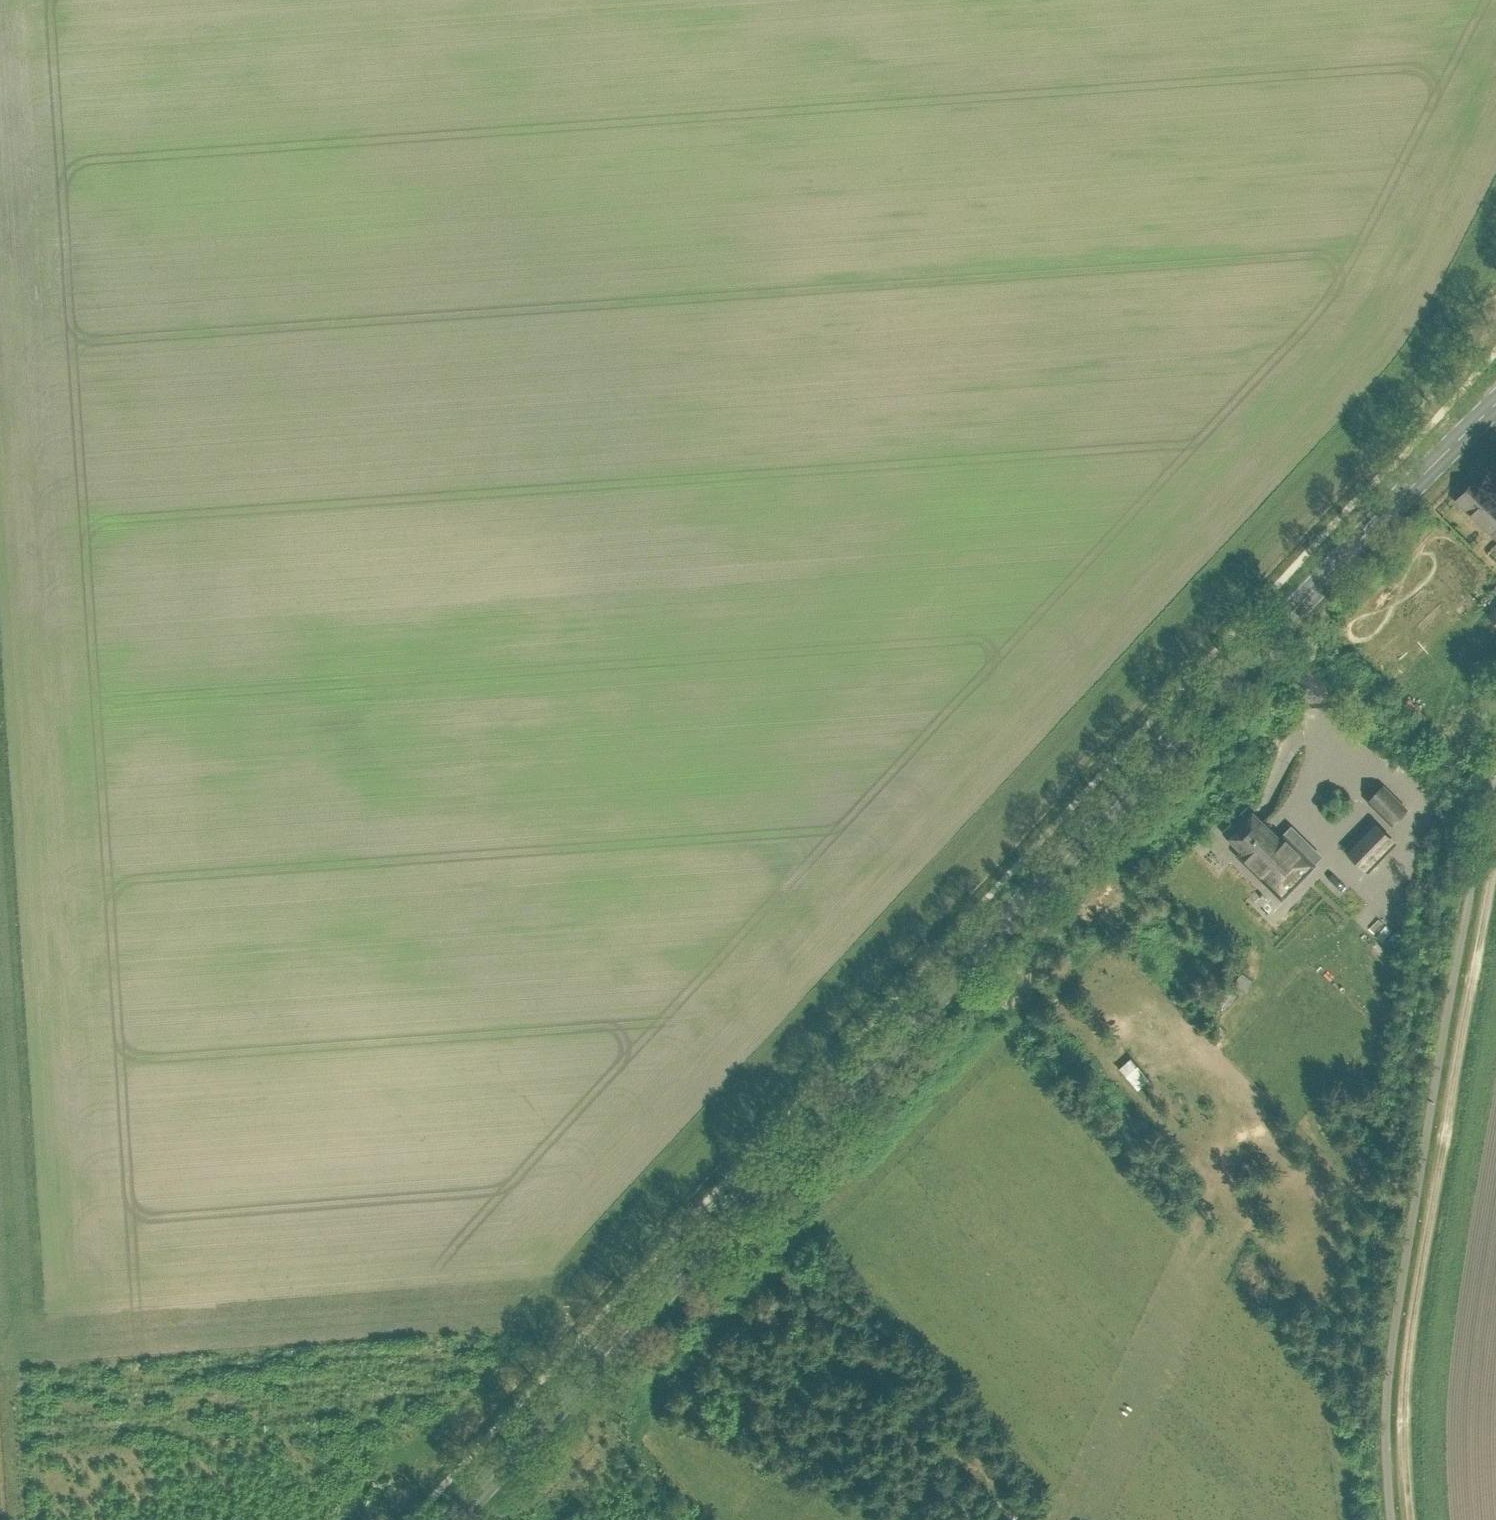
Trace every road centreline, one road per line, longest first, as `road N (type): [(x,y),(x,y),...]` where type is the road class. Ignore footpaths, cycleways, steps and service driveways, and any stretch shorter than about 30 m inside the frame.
road 1 (tertiary): [(448,1519),(1104,809),(1495,407)]
road 2 (track): [(1411,1519),(1413,1307),(1495,826)]

